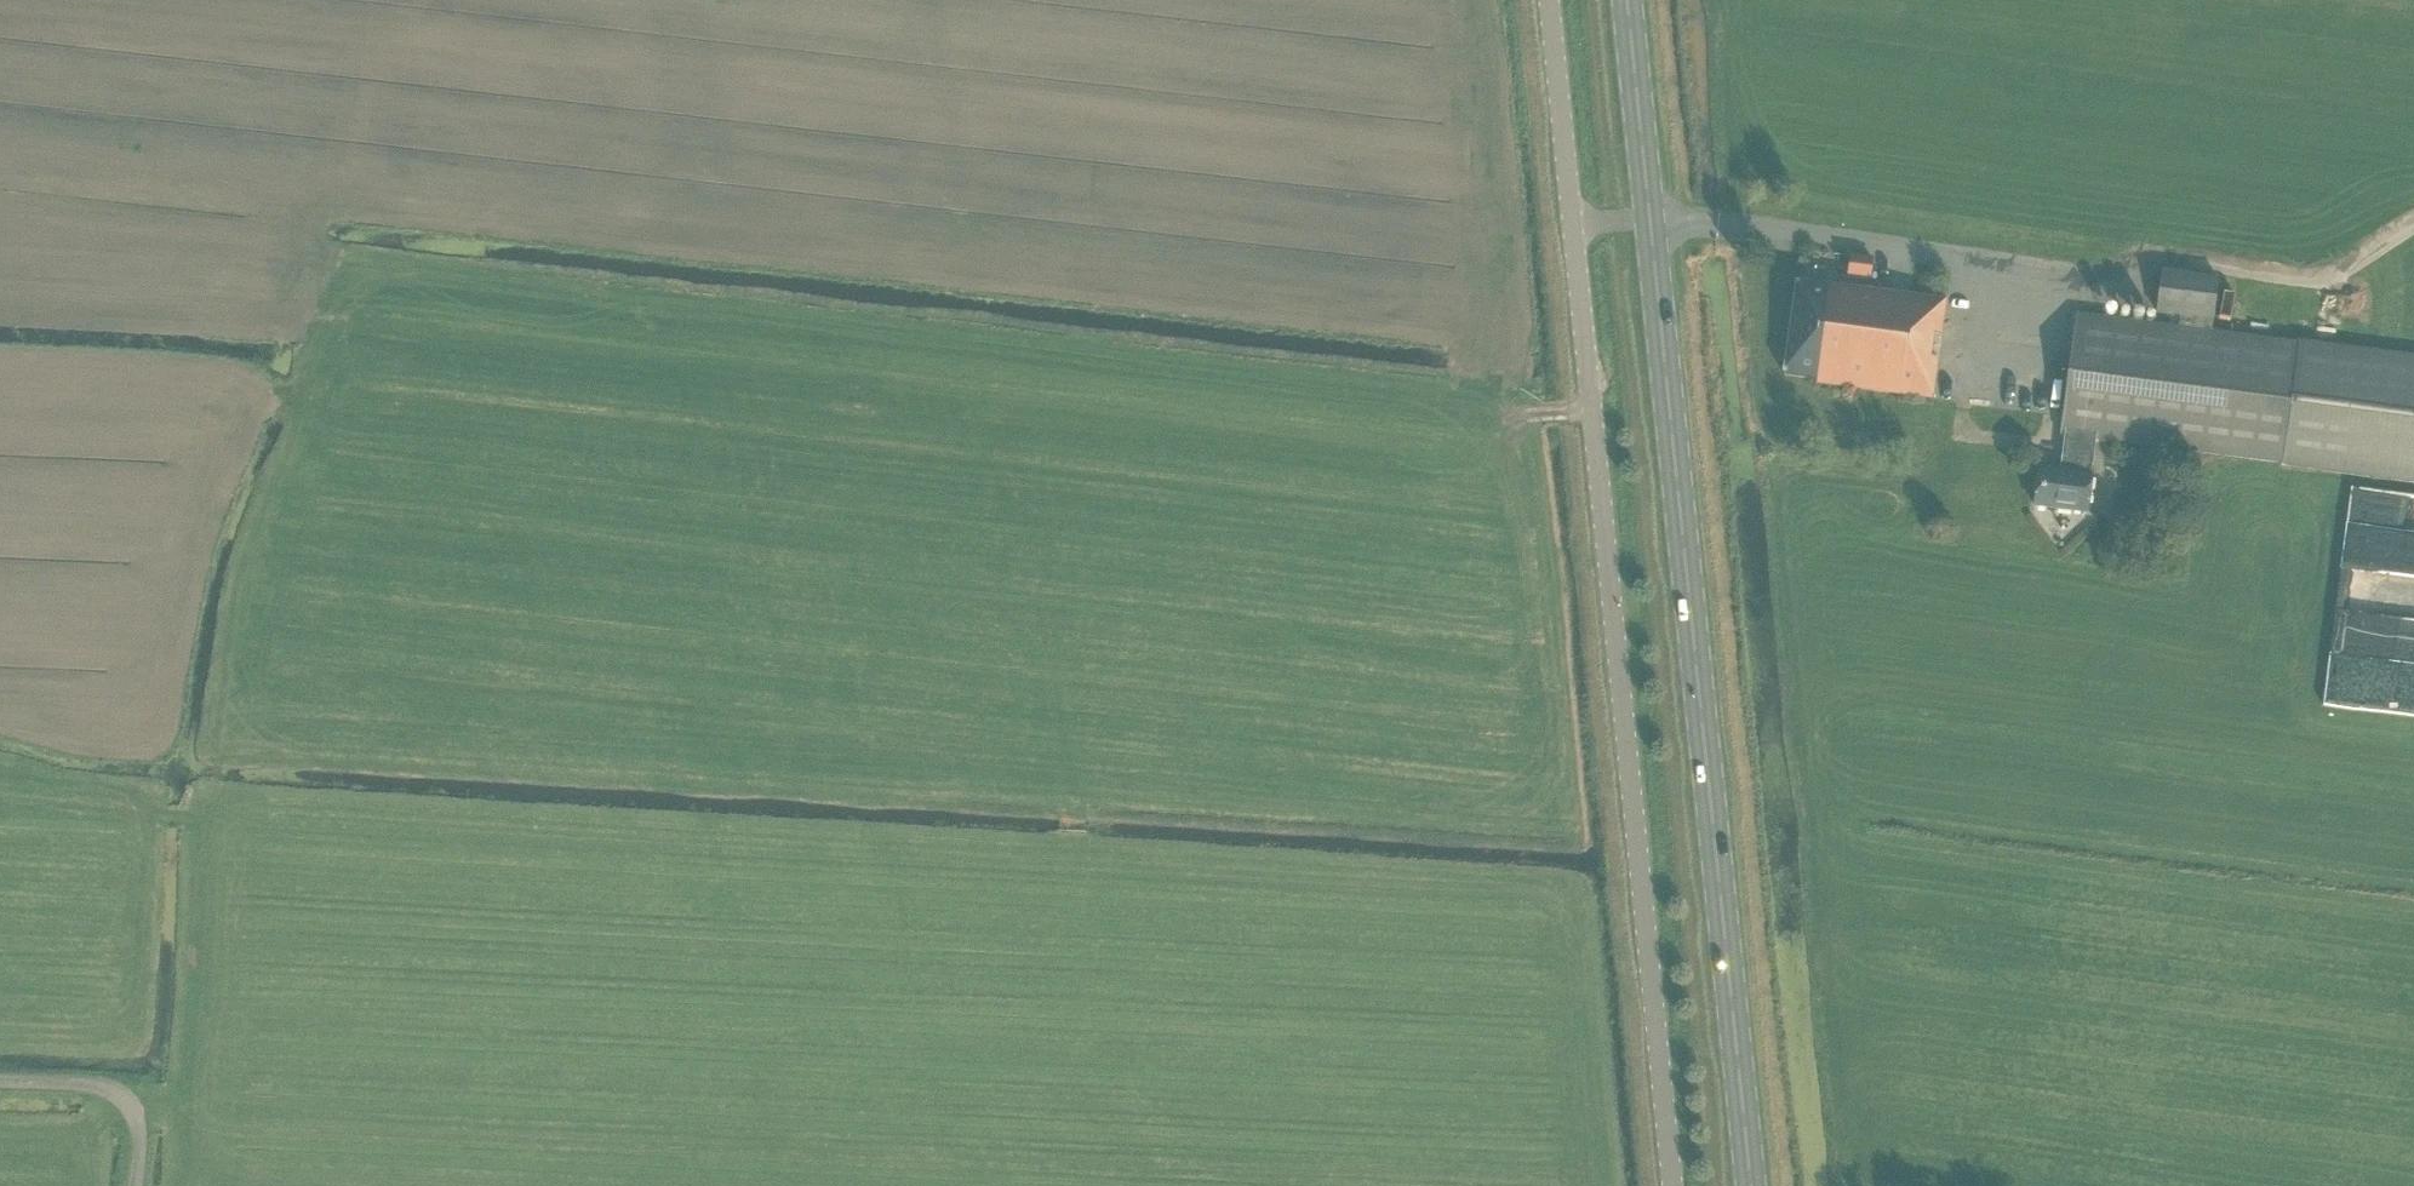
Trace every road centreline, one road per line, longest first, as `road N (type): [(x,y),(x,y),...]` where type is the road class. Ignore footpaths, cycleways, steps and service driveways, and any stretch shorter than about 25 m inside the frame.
road 1 (primary): [(1752,1185),(1627,0)]
road 2 (unclassified): [(1671,1185),(1547,0)]
road 3 (track): [(2090,280),(2154,258),(2318,280),(2413,229)]

